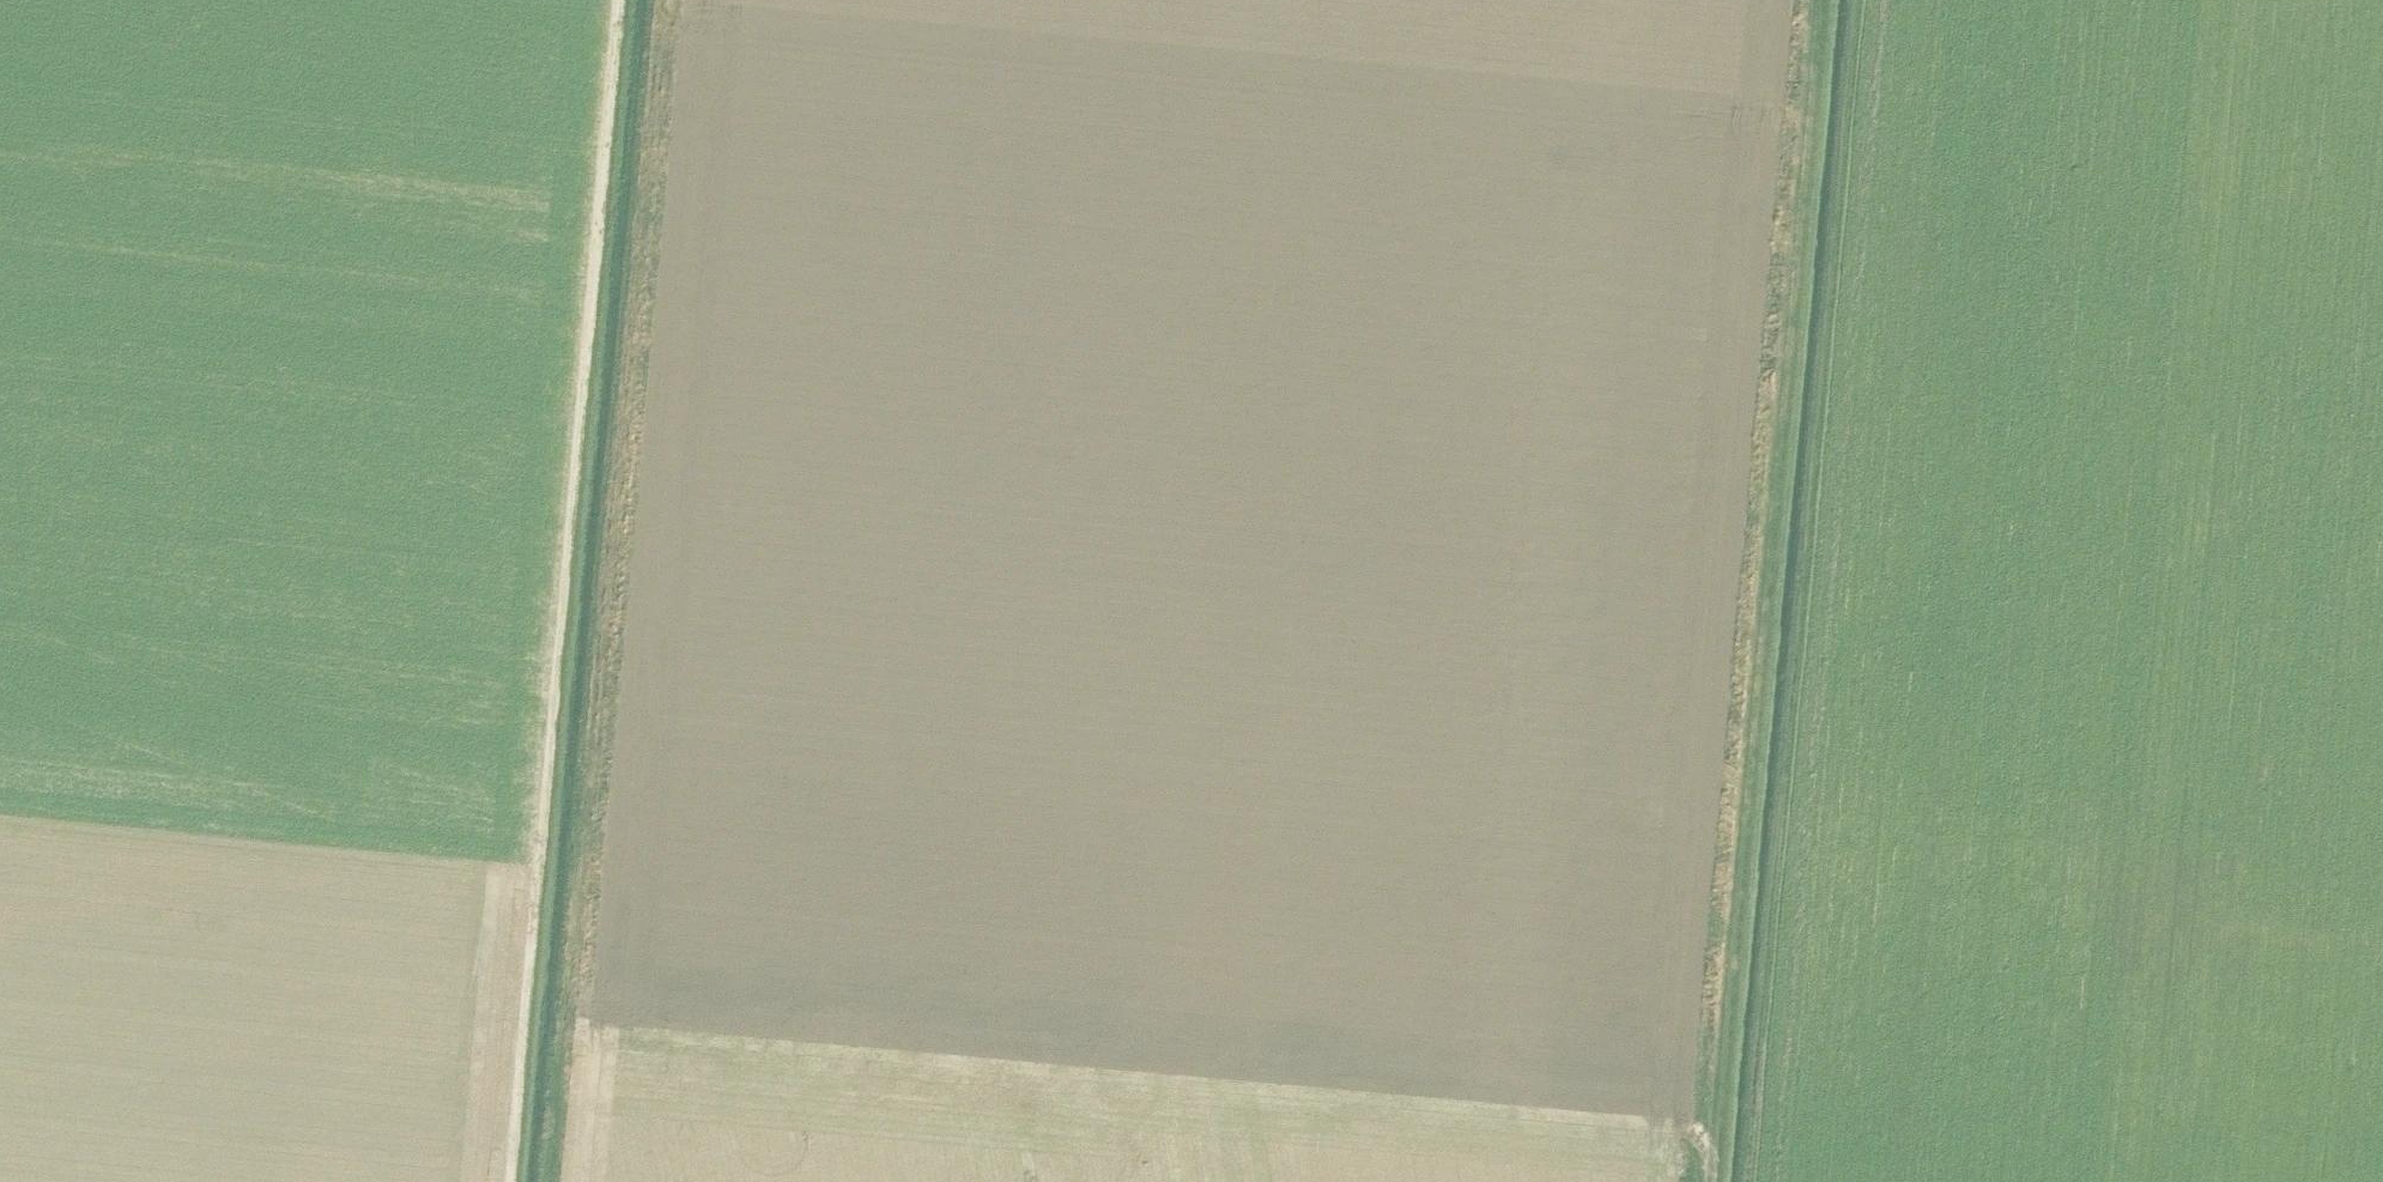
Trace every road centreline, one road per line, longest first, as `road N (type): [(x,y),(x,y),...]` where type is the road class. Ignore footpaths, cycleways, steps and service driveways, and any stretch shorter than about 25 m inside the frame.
road 1 (track): [(1831,0),(1716,1181)]

